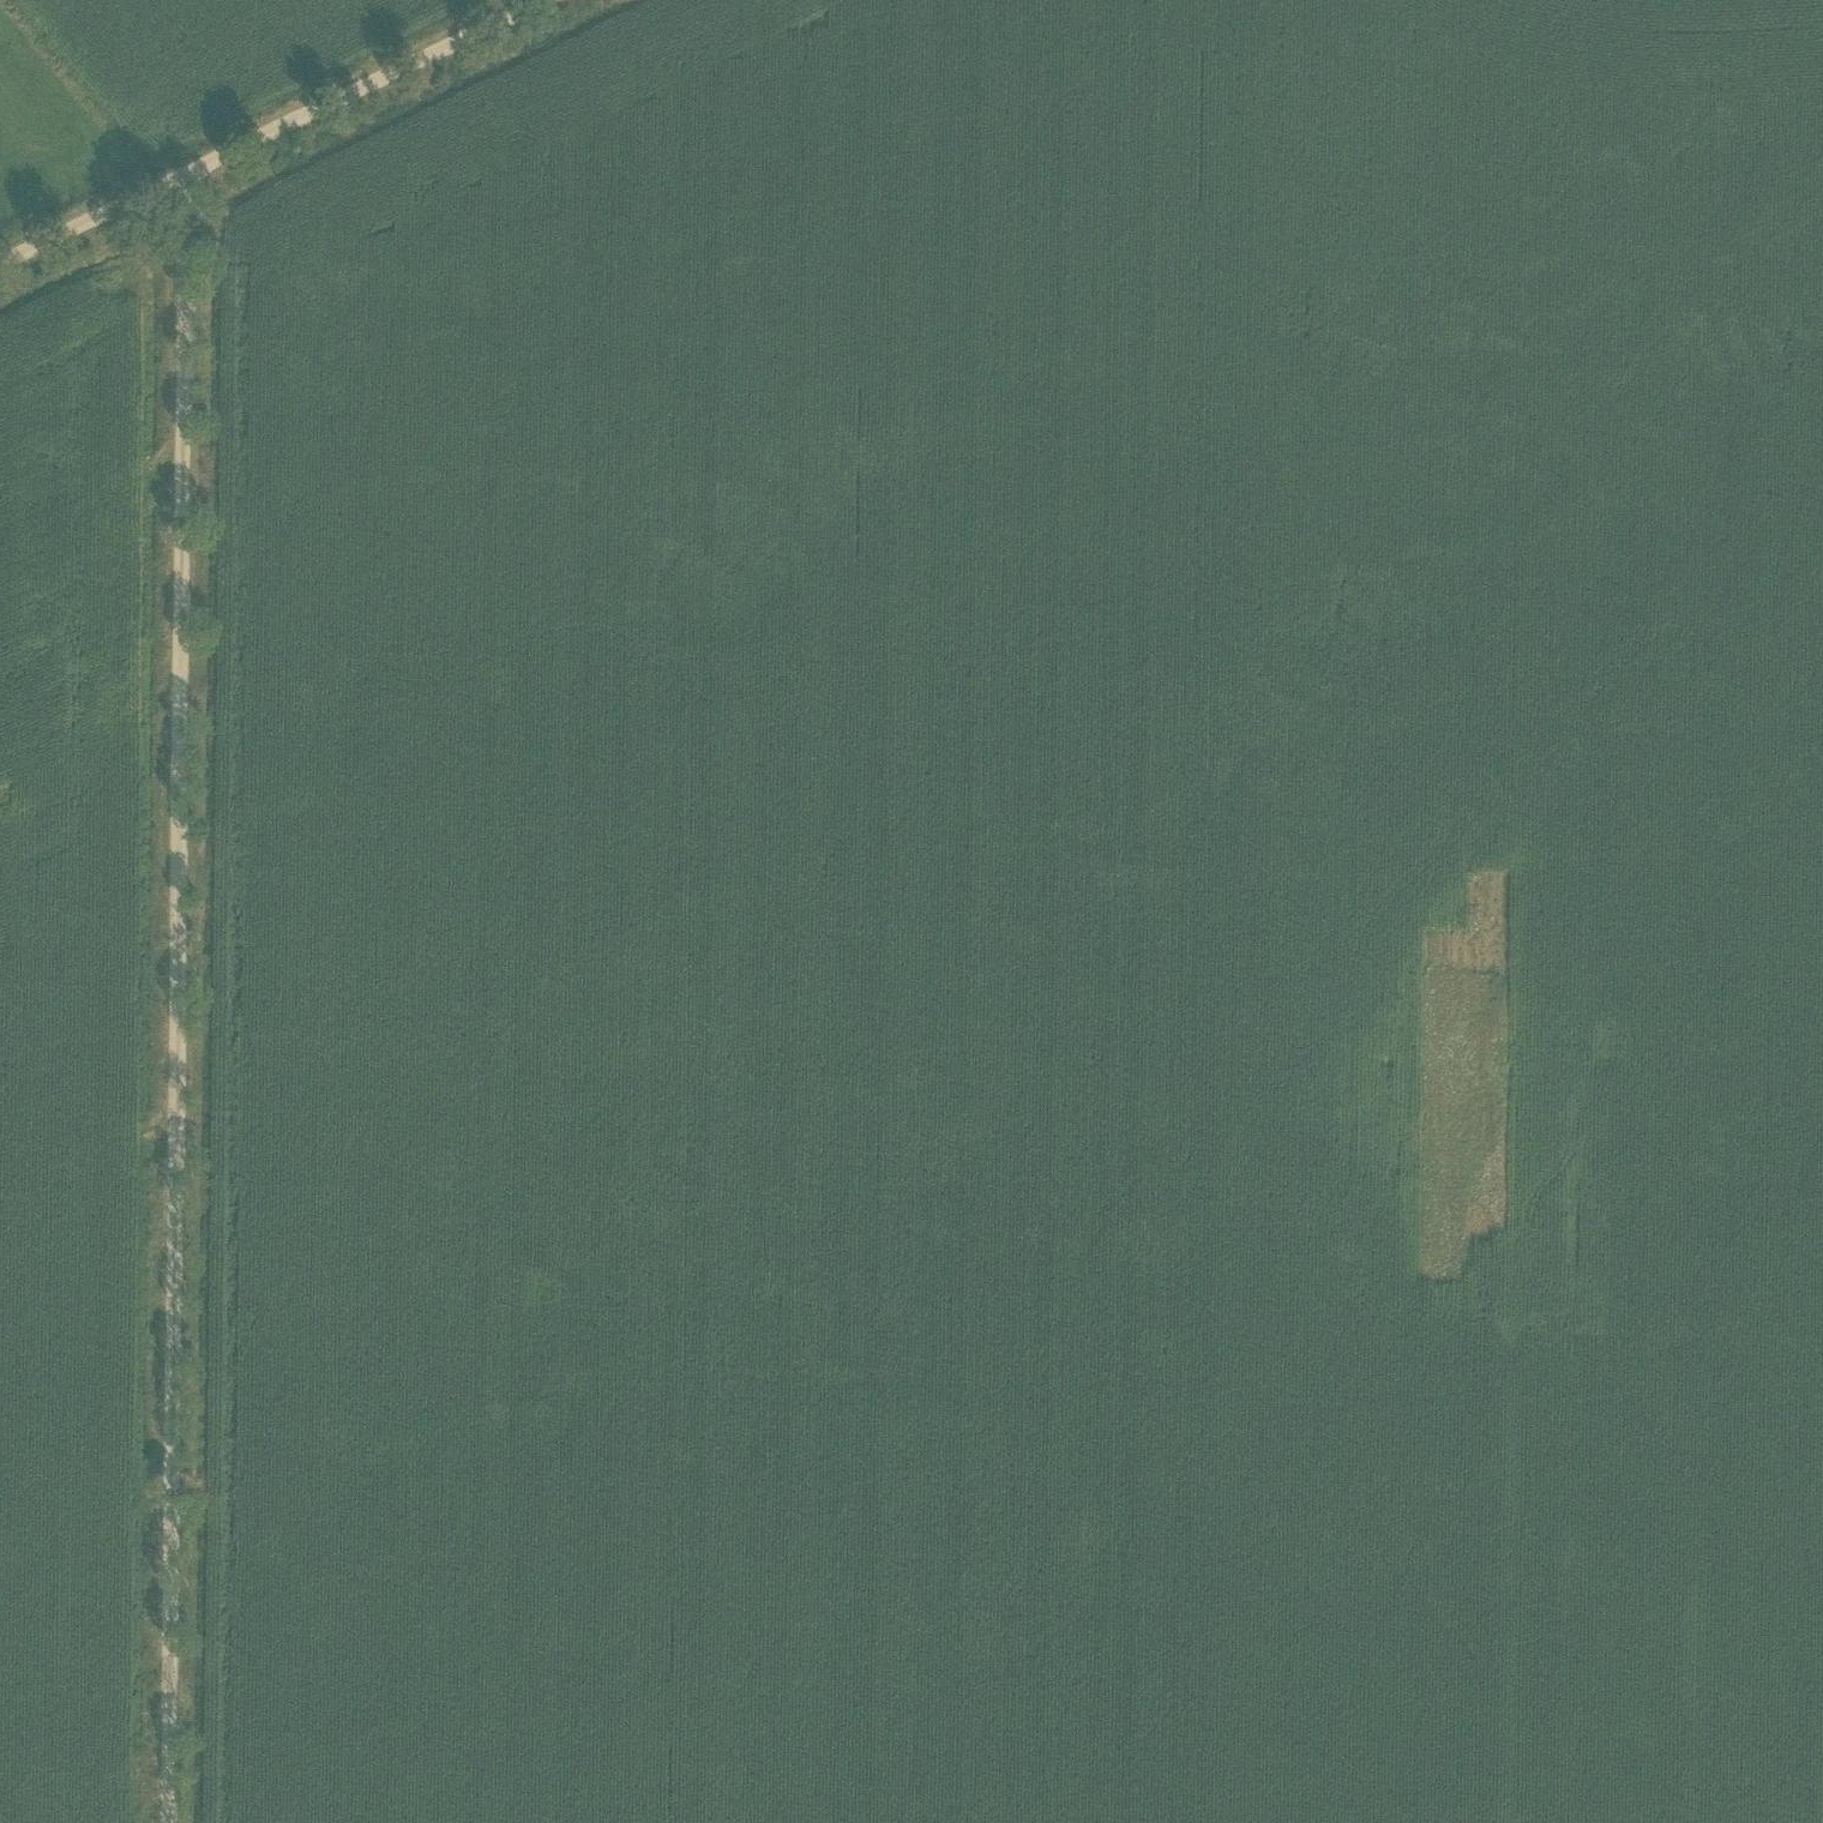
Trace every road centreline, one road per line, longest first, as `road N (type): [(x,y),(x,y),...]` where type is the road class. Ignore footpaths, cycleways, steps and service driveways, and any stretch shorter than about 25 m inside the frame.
road 1 (track): [(169,1822),(180,251),(171,184)]
road 2 (track): [(542,0),(171,184)]
road 3 (track): [(171,184),(0,266)]

